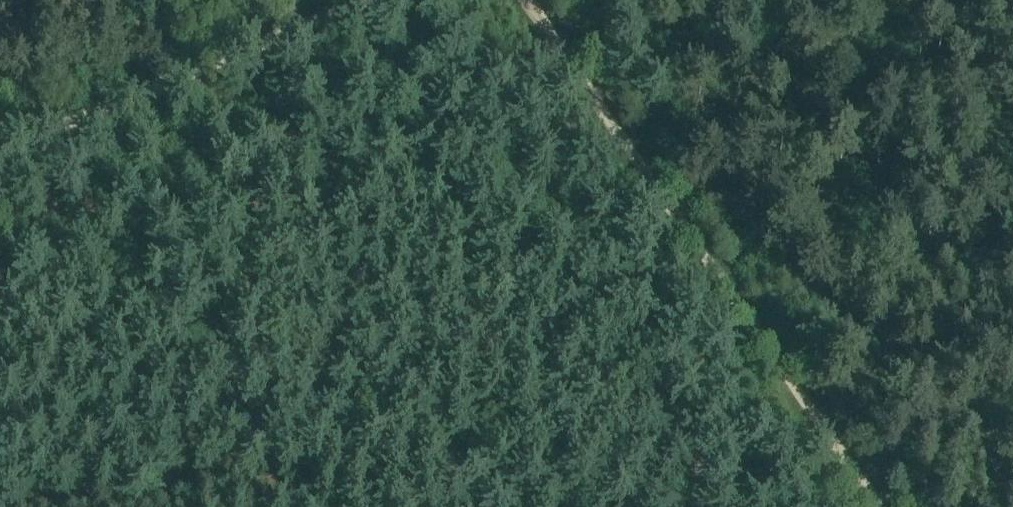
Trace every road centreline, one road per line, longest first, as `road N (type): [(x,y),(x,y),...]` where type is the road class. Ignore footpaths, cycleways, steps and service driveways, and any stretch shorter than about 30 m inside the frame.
road 1 (track): [(888,506),(691,214),(529,0)]
road 2 (track): [(367,0),(0,148)]

